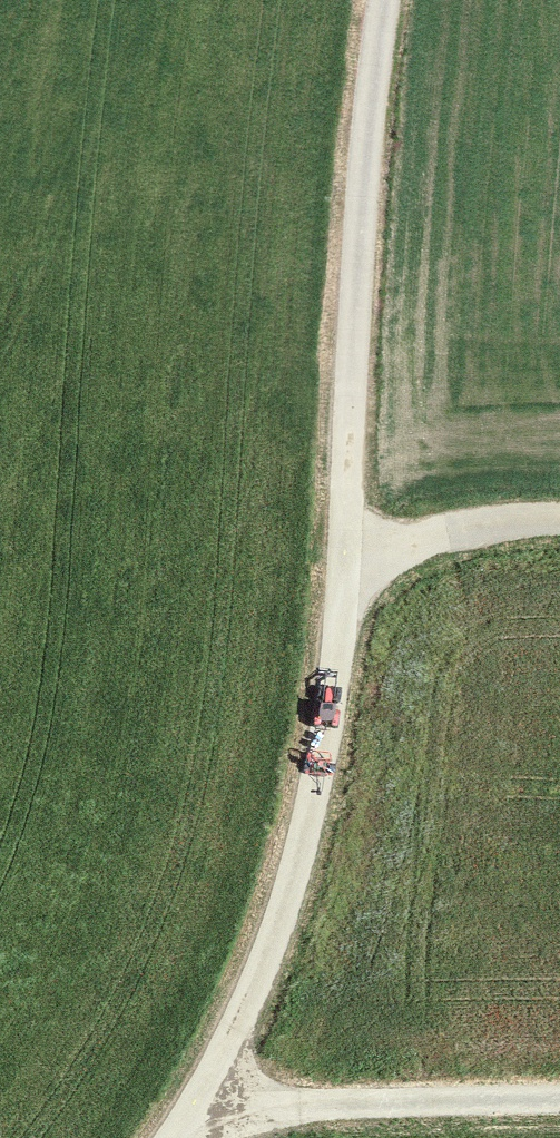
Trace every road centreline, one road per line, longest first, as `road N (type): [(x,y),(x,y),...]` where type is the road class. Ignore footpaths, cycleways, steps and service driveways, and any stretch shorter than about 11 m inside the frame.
road 1 (unclassified): [(347,570),(372,96),(387,0)]
road 2 (unclassified): [(205,1093),(295,871),(328,716),(347,570)]
road 3 (unclassified): [(559,1099),(262,1107),(205,1093)]
road 4 (unclassified): [(347,570),(430,538),(559,520)]

